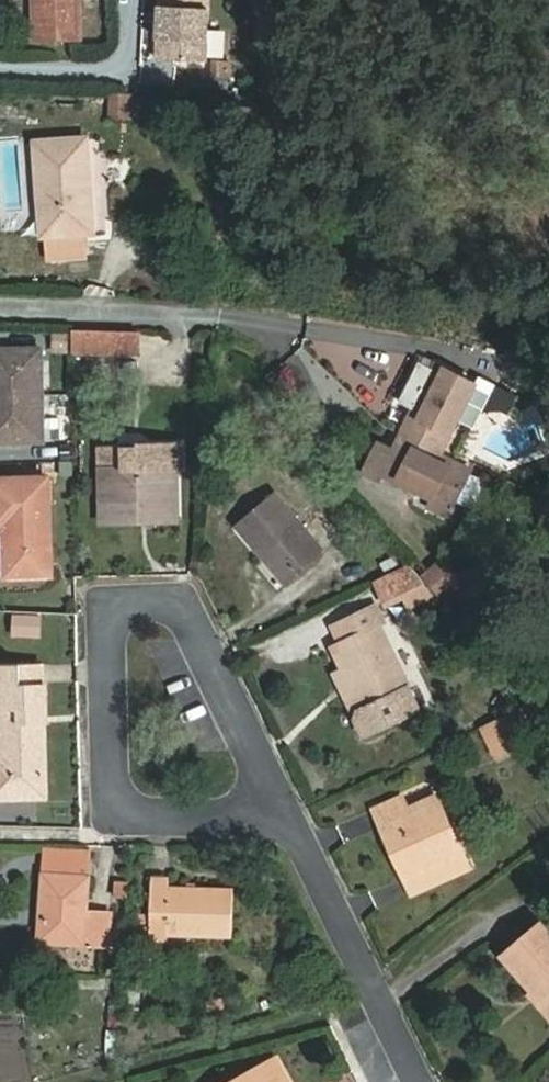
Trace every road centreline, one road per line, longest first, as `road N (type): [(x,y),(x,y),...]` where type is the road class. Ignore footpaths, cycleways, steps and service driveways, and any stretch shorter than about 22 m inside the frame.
road 1 (residential): [(286,814),(186,618),(163,602),(132,602),(105,625),(109,778),(120,806),(144,816)]
road 2 (residential): [(424,1081),(286,814)]
road 3 (residential): [(144,816),(286,814)]

